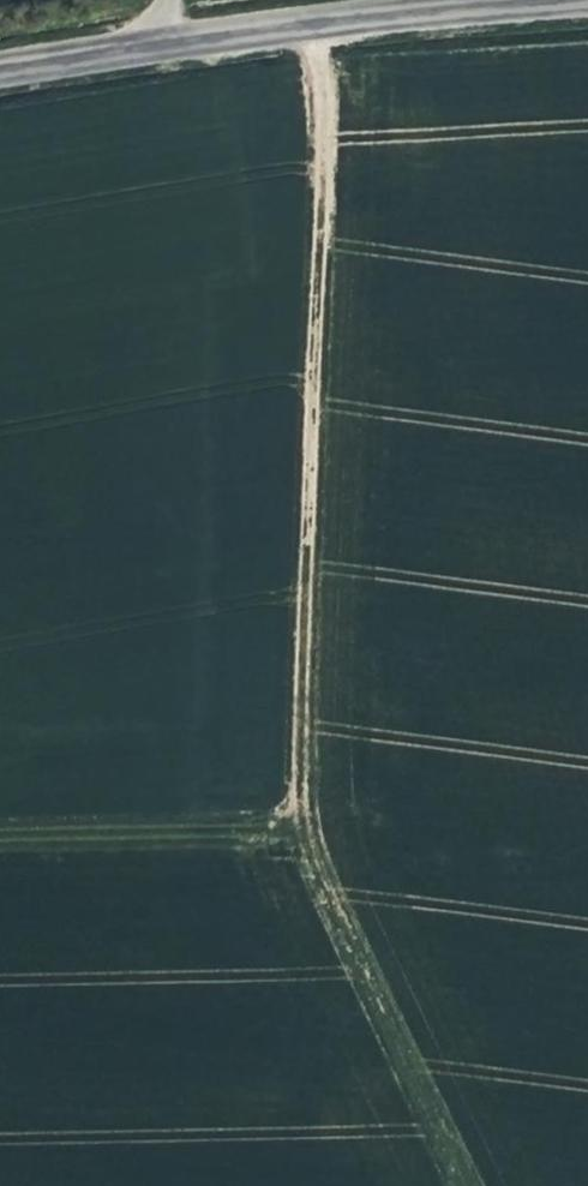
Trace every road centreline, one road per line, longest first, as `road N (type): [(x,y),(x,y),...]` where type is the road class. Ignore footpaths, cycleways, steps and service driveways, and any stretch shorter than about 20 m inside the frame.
road 1 (track): [(468,1185),(302,830),(328,22)]
road 2 (secondary): [(142,45),(567,0)]
road 3 (track): [(302,830),(0,836)]
road 4 (secondary): [(0,68),(142,45)]

